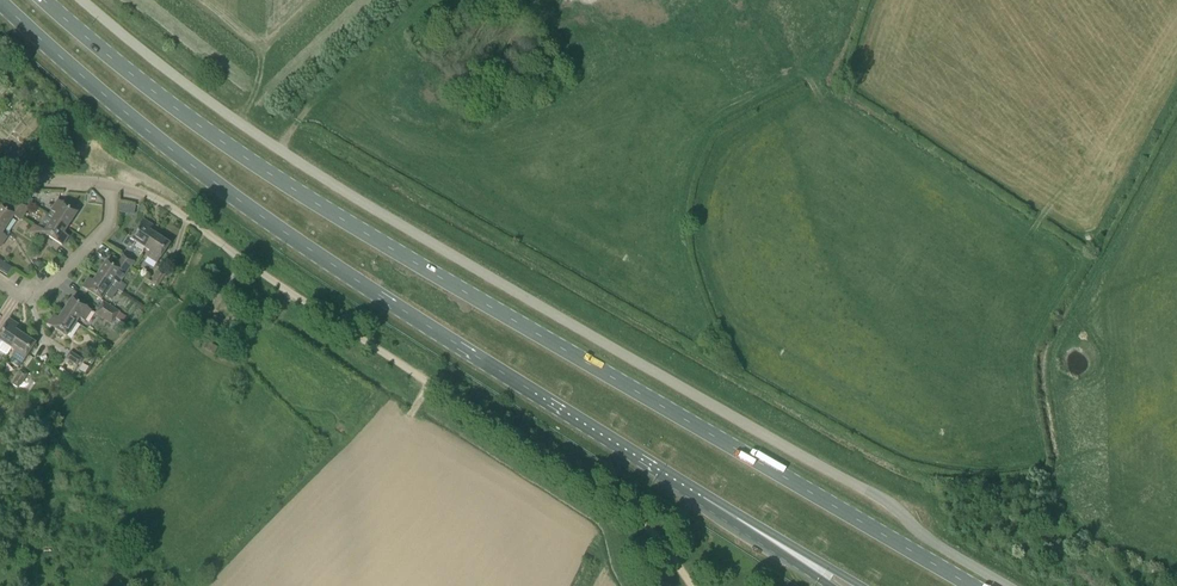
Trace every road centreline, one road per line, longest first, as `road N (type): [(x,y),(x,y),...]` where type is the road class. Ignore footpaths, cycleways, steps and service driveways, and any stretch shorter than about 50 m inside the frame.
road 1 (primary): [(971,585),(296,191),(156,93),(45,0)]
road 2 (unclassified): [(1006,585),(926,538),(879,497),(327,183),(82,0)]
road 3 (primary): [(0,1),(194,168),(372,291),(704,498)]
road 4 (track): [(688,585),(656,540),(620,508),(223,246)]
road 5 (primary): [(704,498),(861,585)]
road 6 (residential): [(108,185),(107,226),(67,270),(33,296),(0,286)]
road 7 (primary): [(704,498),(831,585)]
road 8 (residential): [(223,246),(169,207),(108,185)]

